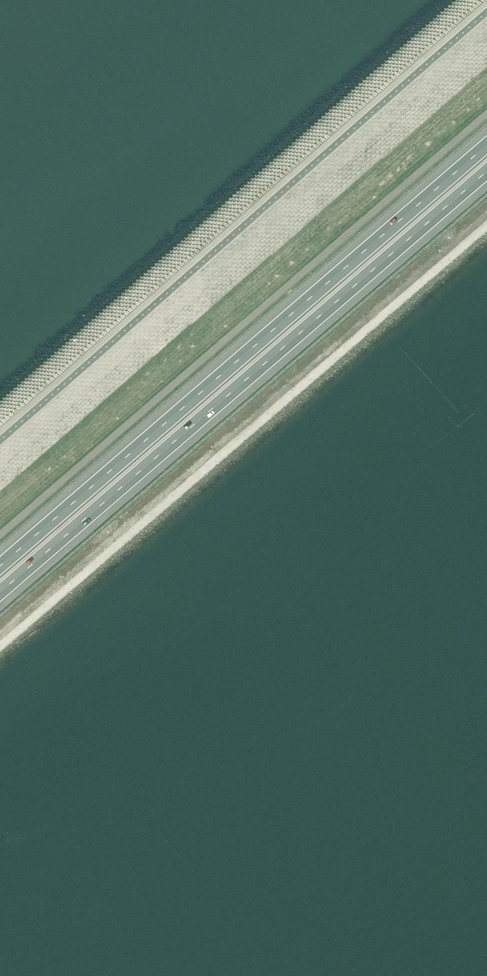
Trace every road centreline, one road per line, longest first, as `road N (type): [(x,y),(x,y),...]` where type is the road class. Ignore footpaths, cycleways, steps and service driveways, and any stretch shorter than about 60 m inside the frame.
road 1 (motorway): [(486,146),(0,566)]
road 2 (motorway): [(0,592),(486,172)]

